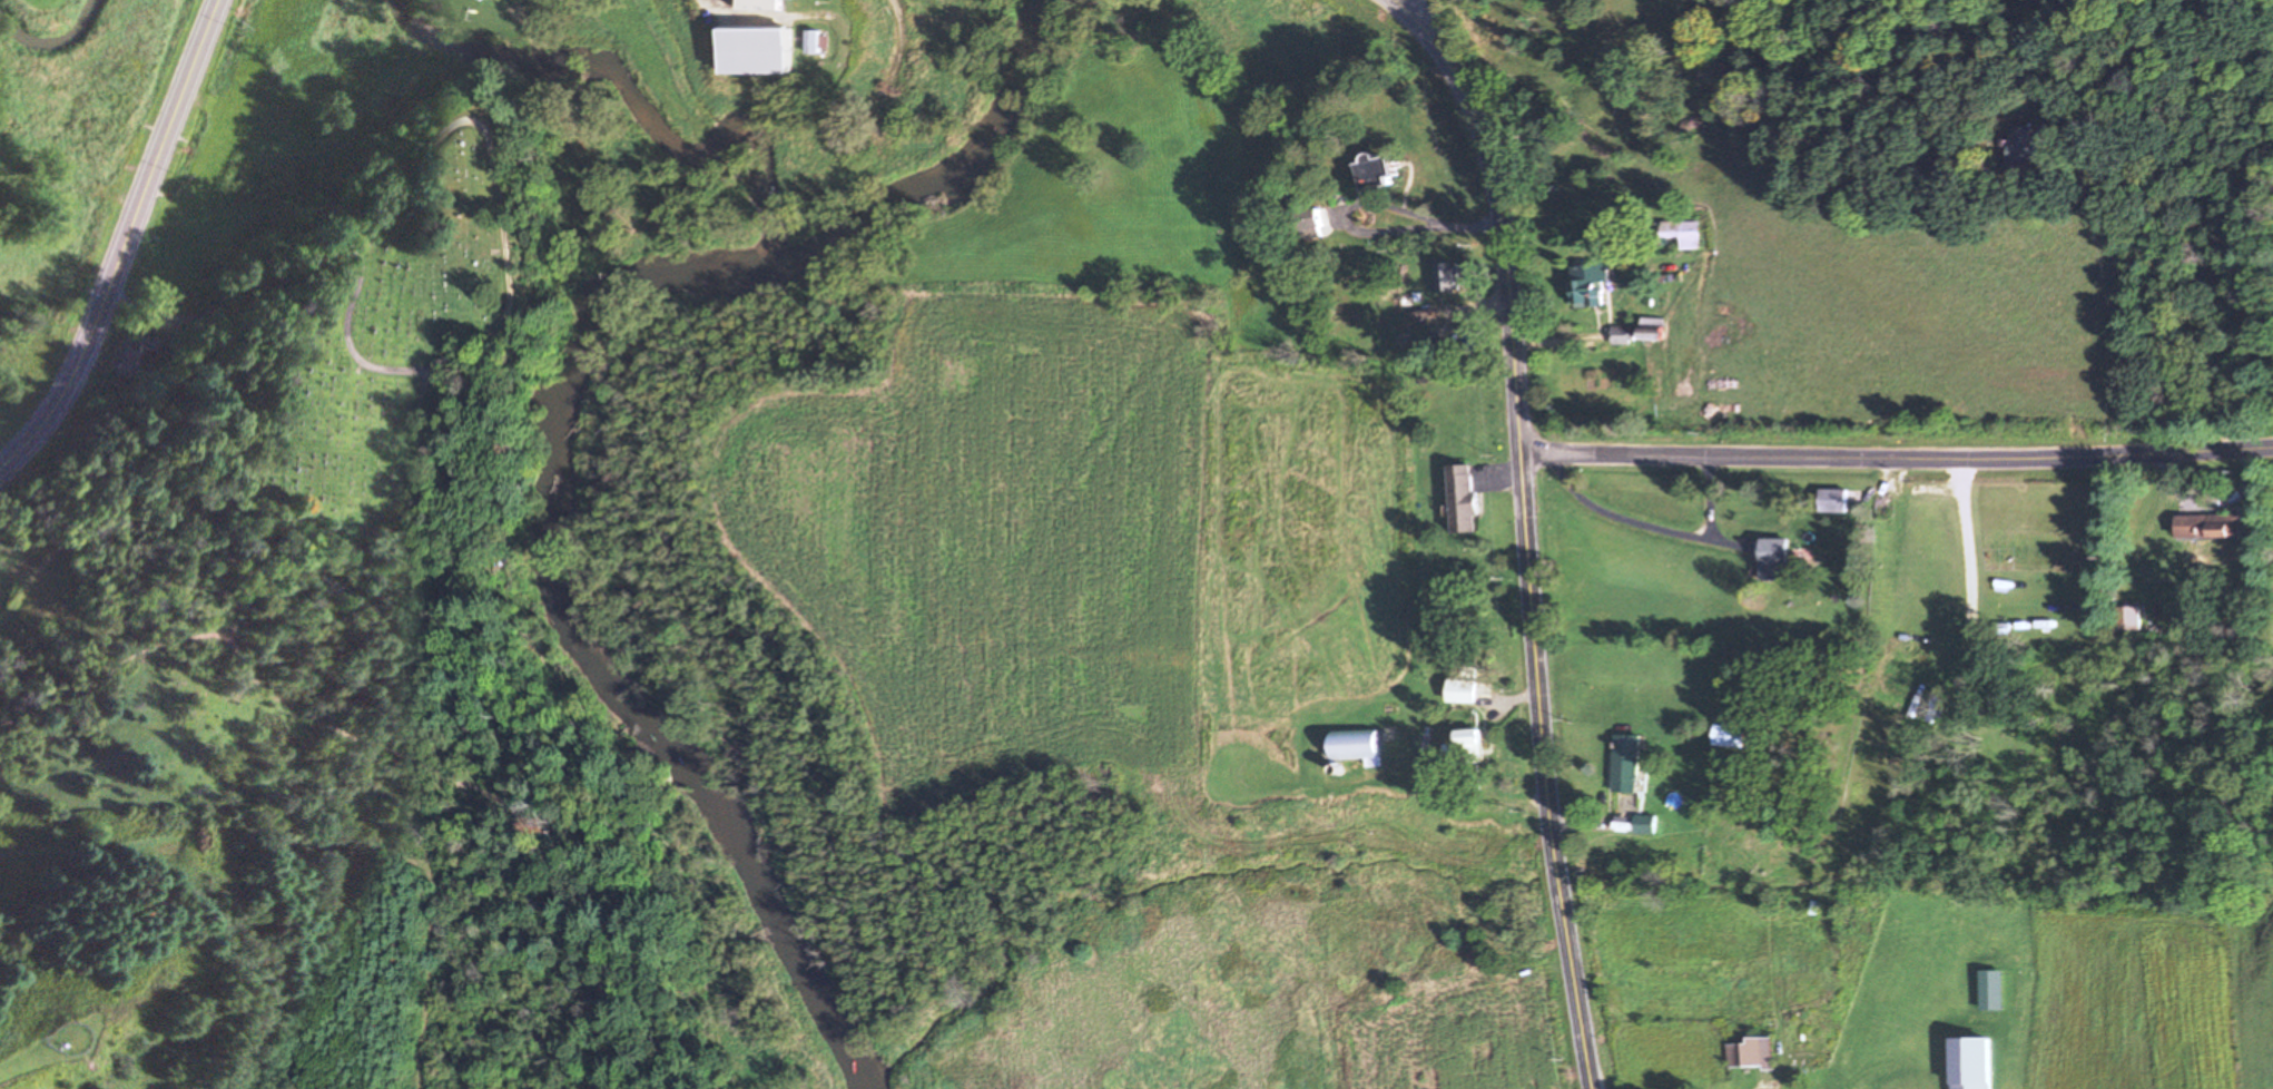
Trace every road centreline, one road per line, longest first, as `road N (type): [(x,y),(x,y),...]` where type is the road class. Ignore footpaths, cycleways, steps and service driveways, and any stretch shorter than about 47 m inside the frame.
road 1 (secondary): [(1521,448),(1877,452),(2261,441)]
road 2 (residential): [(338,314),(353,264),(343,239),(452,110),(483,108),(512,297),(501,312),(414,361),(364,353),(346,339),(338,314)]
road 3 (primary): [(1594,1088),(1549,801),(1521,448)]
road 4 (primary): [(0,470),(43,430),(90,355),(215,0)]
road 5 (primary): [(1521,448),(1513,306),(1485,136),(1438,46),(1400,0)]
road 6 (residential): [(65,399),(169,423),(247,283),(343,239)]

